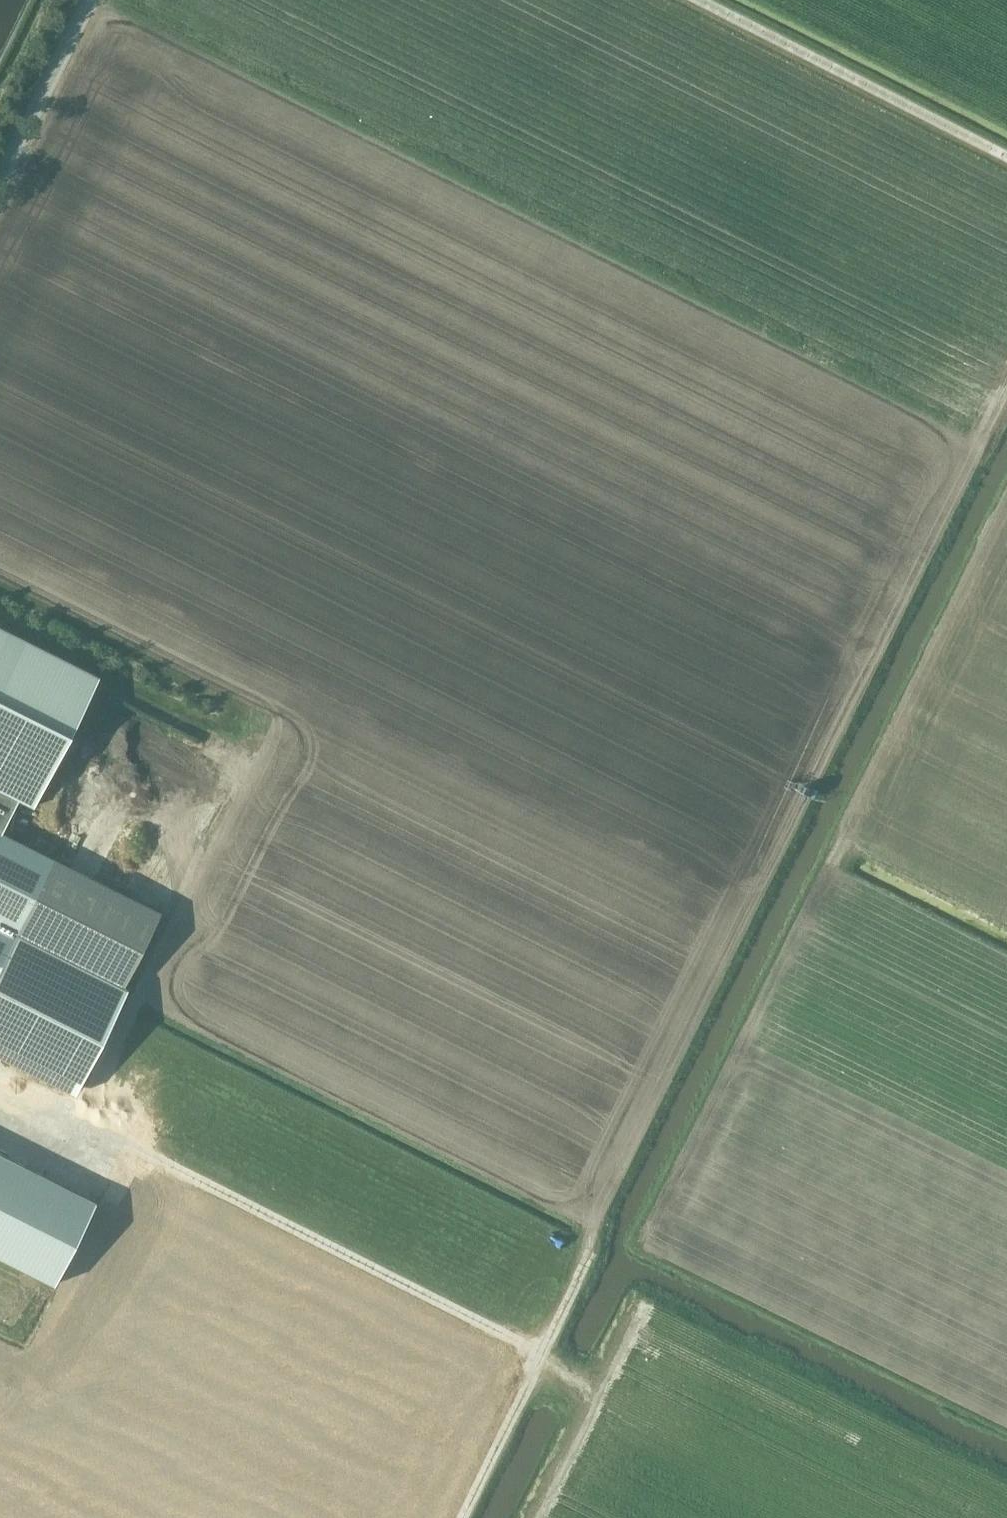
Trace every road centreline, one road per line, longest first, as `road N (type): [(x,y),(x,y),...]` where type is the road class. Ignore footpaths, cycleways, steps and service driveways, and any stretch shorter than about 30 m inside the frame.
road 1 (track): [(1006,160),(697,0)]
road 2 (unclassified): [(0,186),(91,0)]

